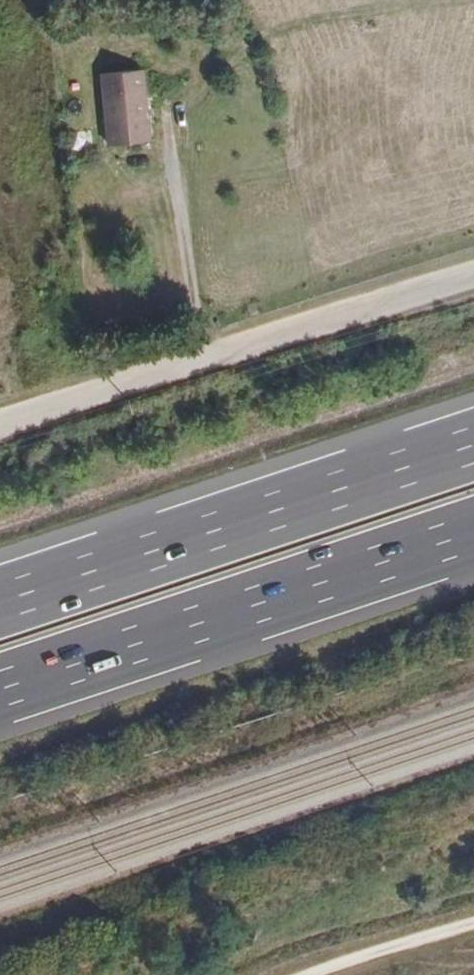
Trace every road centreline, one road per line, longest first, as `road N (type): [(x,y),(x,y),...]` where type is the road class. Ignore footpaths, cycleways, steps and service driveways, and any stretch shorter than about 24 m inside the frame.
road 1 (motorway): [(0,691),(473,534)]
road 2 (motorway): [(473,443),(0,600)]
road 3 (unclassified): [(473,277),(0,419)]
road 4 (track): [(473,928),(331,974)]

